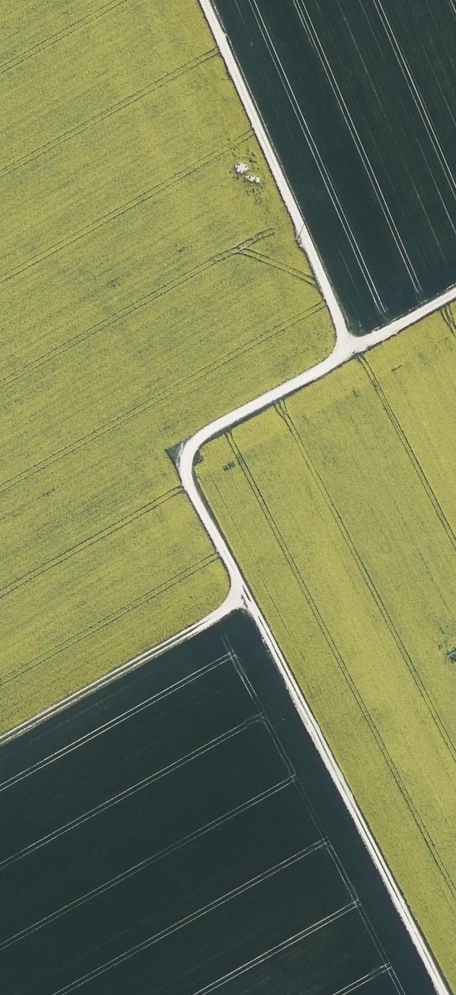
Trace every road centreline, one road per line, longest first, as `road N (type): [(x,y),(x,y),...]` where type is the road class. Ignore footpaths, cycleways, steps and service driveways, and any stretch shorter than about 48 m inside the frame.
road 1 (track): [(455,290),(176,451),(244,600),(0,739)]
road 2 (track): [(244,600),(442,994)]
road 3 (track): [(347,352),(201,0)]

